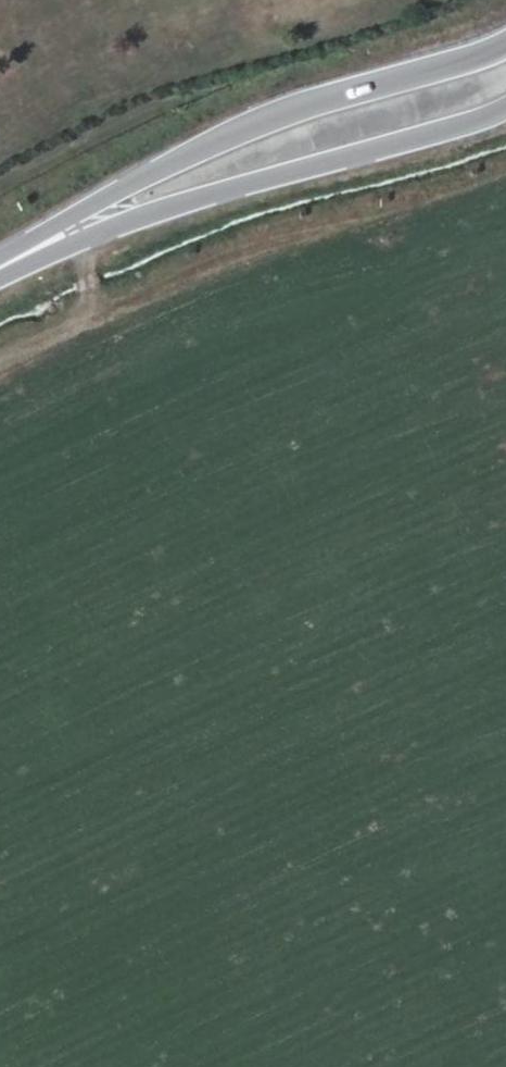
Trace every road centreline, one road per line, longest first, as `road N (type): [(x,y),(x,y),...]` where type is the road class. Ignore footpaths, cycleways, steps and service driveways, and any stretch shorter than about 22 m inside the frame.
road 1 (primary): [(505,39),(300,110),(117,206)]
road 2 (primary): [(117,206),(345,156),(464,122),(505,97)]
road 3 (primary): [(117,206),(0,266)]

